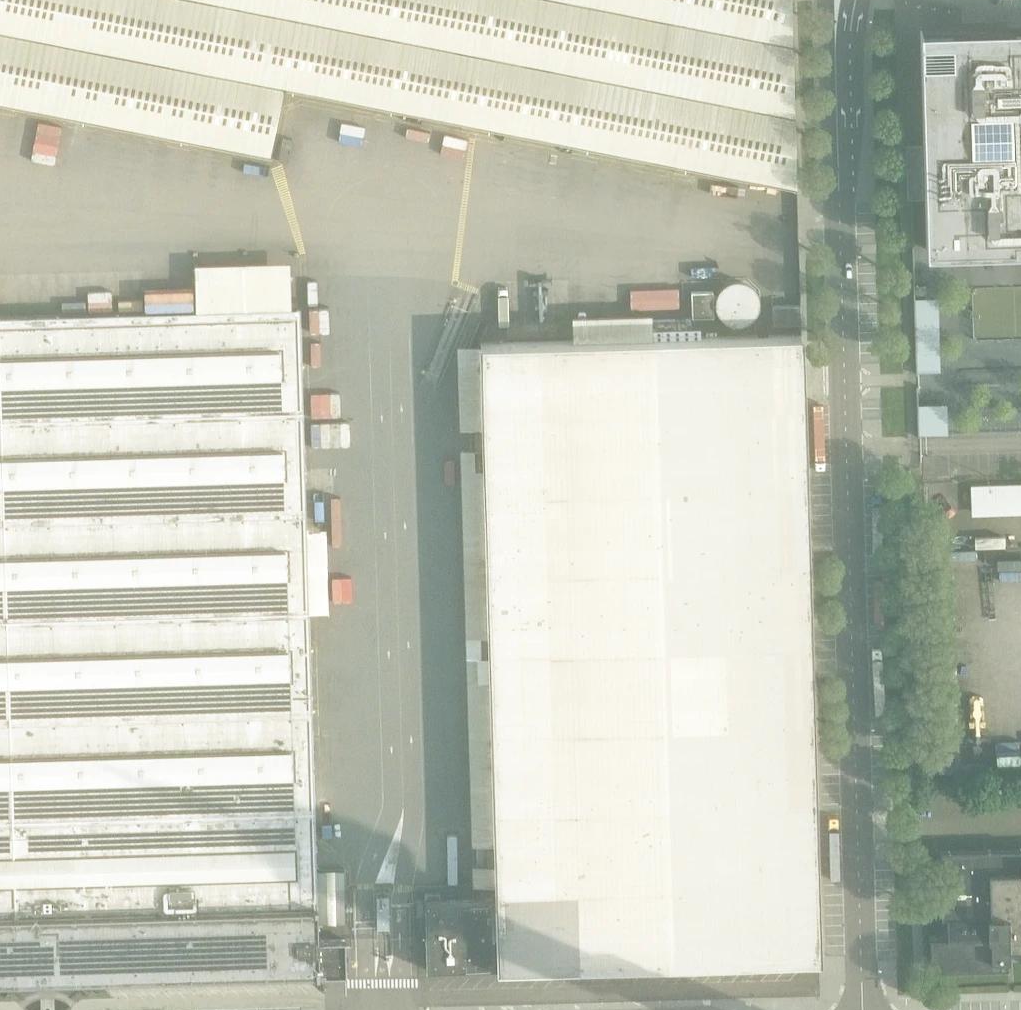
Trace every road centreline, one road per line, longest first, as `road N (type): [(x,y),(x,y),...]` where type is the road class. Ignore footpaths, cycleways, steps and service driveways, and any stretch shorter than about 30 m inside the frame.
road 1 (unclassified): [(861,1009),(838,0)]

